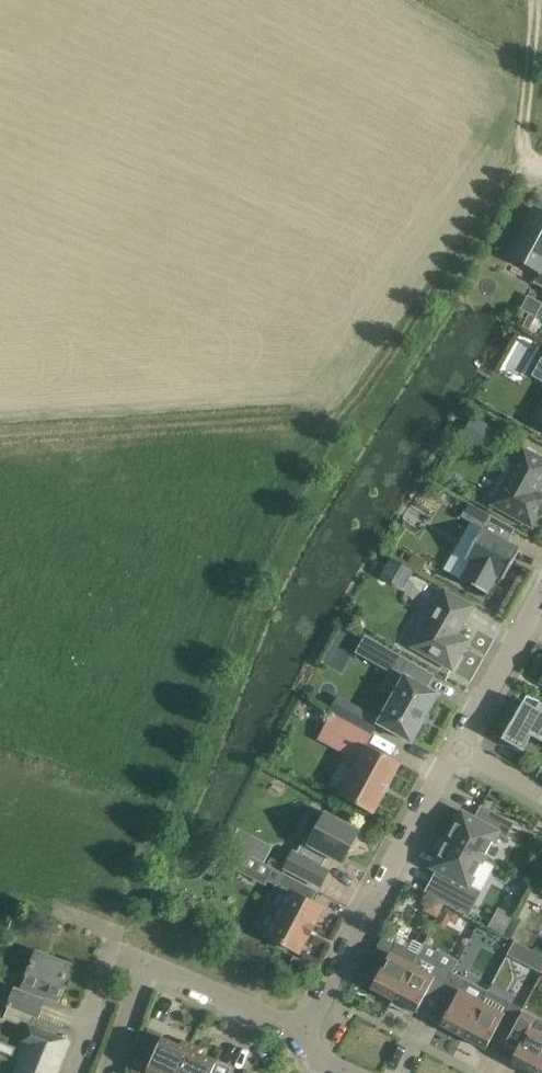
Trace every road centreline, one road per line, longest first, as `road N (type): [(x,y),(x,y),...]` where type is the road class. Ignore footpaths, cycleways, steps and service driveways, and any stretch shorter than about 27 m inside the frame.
road 1 (residential): [(308,1032),(458,749)]
road 2 (residential): [(308,1032),(150,964)]
road 3 (residential): [(458,749),(541,602)]

